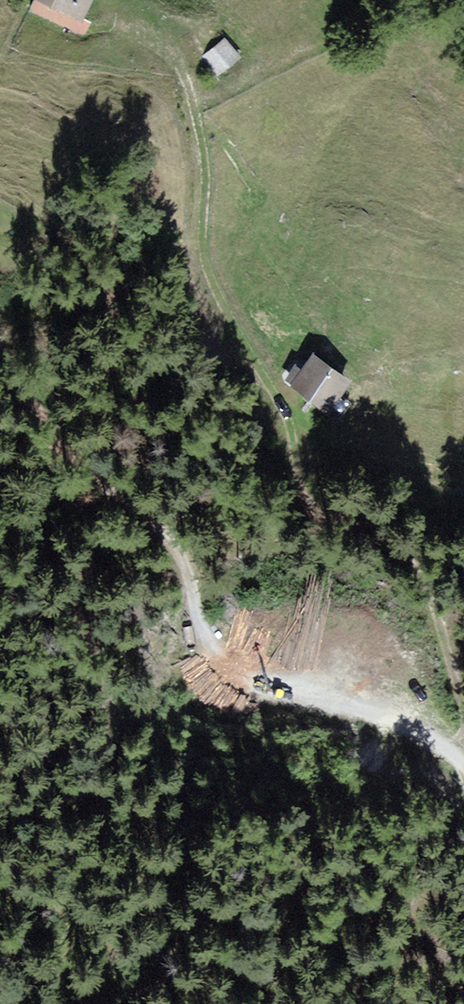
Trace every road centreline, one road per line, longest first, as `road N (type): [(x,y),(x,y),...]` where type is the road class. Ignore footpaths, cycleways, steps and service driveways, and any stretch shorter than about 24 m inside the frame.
road 1 (track): [(0,377),(36,398),(47,476),(130,497),(183,561),(200,621),(223,656),(453,763)]
road 2 (track): [(463,702),(410,550),(322,503),(290,420),(200,258)]
road 3 (track): [(200,258),(207,140),(200,87),(103,2)]

